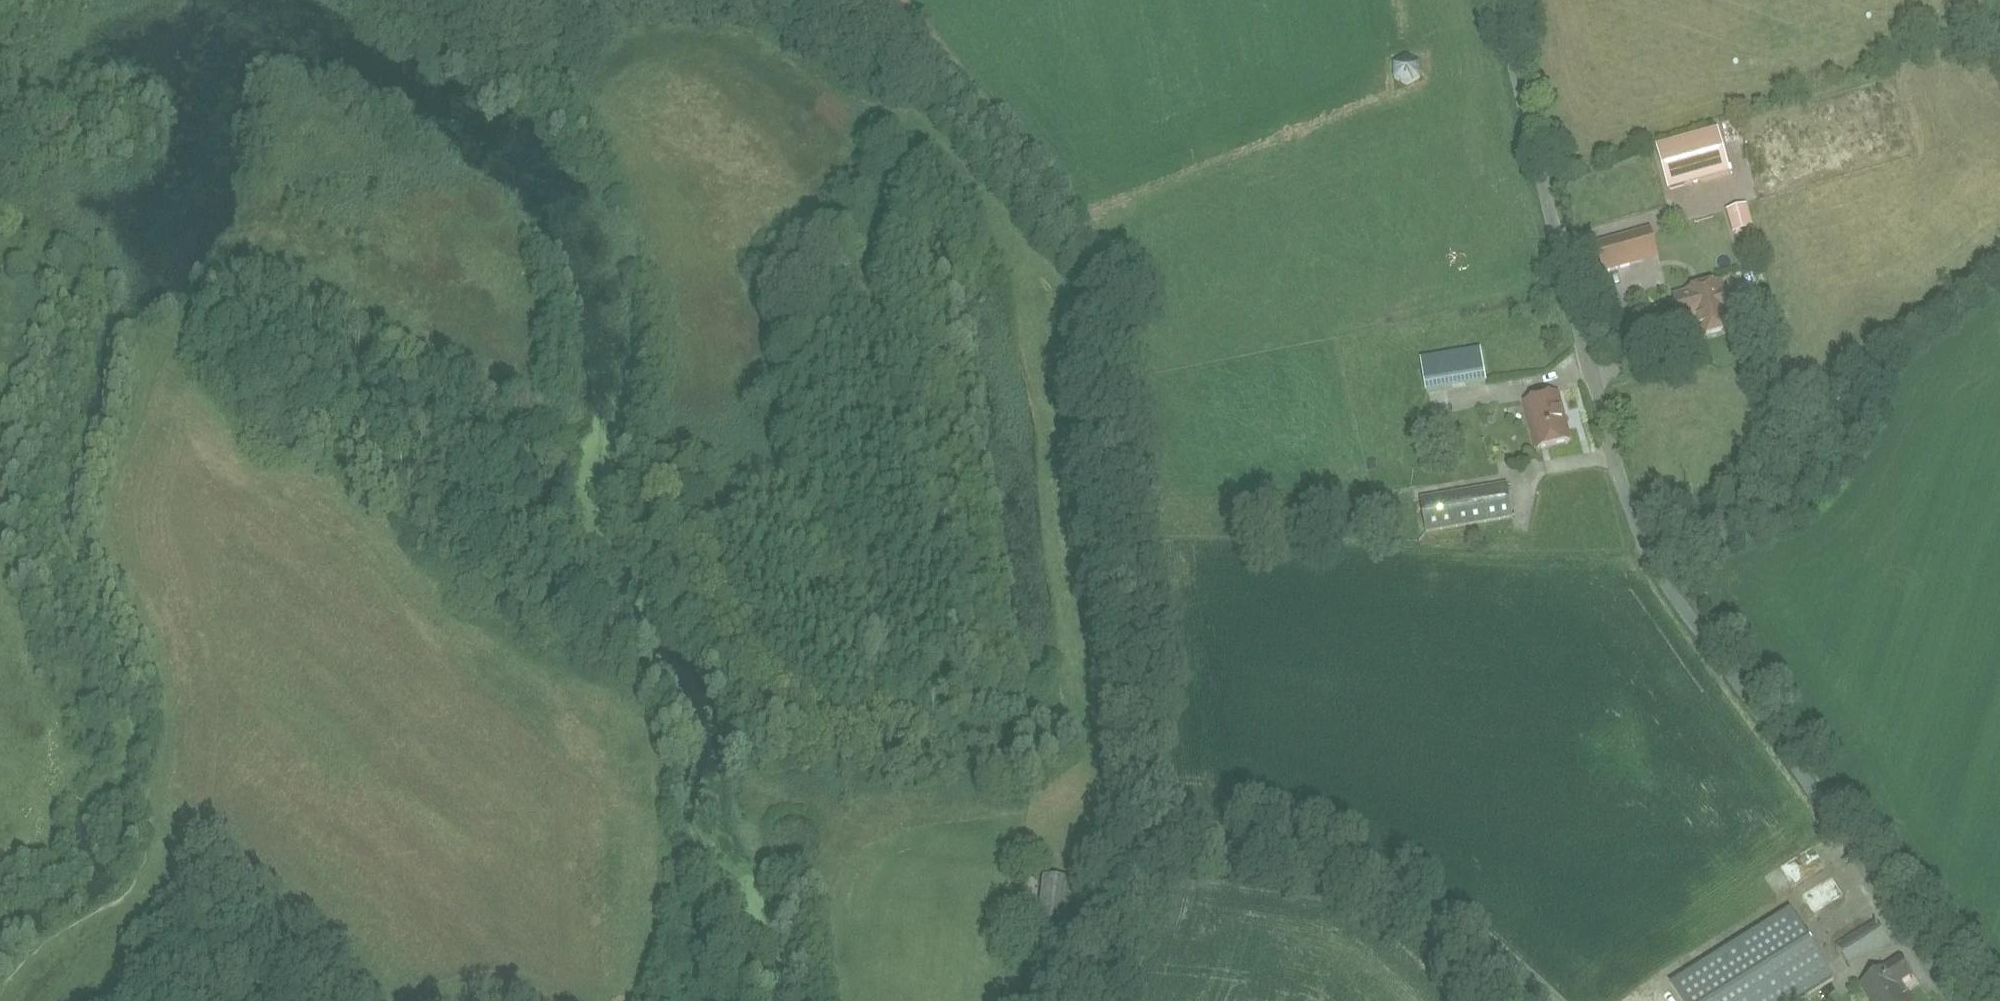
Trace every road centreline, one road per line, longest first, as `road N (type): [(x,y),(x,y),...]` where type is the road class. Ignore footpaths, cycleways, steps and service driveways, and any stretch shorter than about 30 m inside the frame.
road 1 (unclassified): [(1953,1000),(1647,553),(1591,376),(1497,0)]
road 2 (track): [(1053,1000),(1135,870),(1163,845),(1201,837),(1344,874),(1442,940),(1501,1000)]

